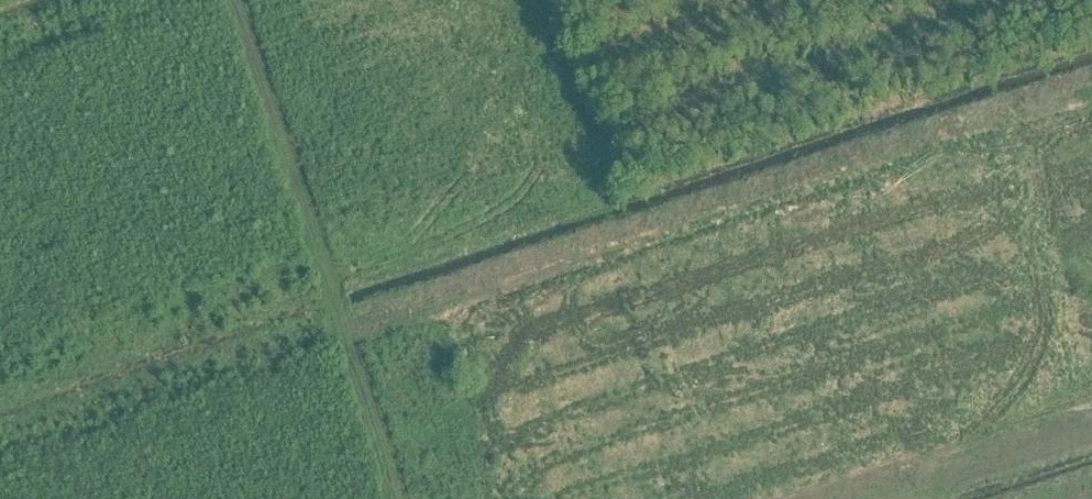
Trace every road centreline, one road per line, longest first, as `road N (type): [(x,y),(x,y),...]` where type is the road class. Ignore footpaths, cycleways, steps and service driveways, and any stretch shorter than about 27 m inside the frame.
road 1 (track): [(1091,394),(1000,422),(932,483),(928,498)]

